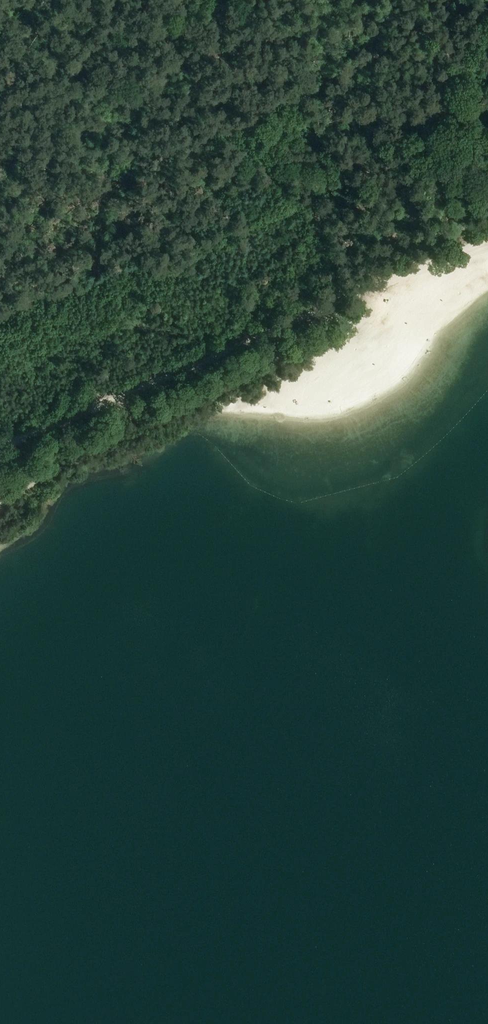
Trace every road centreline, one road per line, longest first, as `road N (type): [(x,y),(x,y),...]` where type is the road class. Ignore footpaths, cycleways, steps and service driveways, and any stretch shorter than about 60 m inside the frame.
road 1 (track): [(167,0),(275,111),(319,223)]
road 2 (track): [(198,358),(0,444)]

